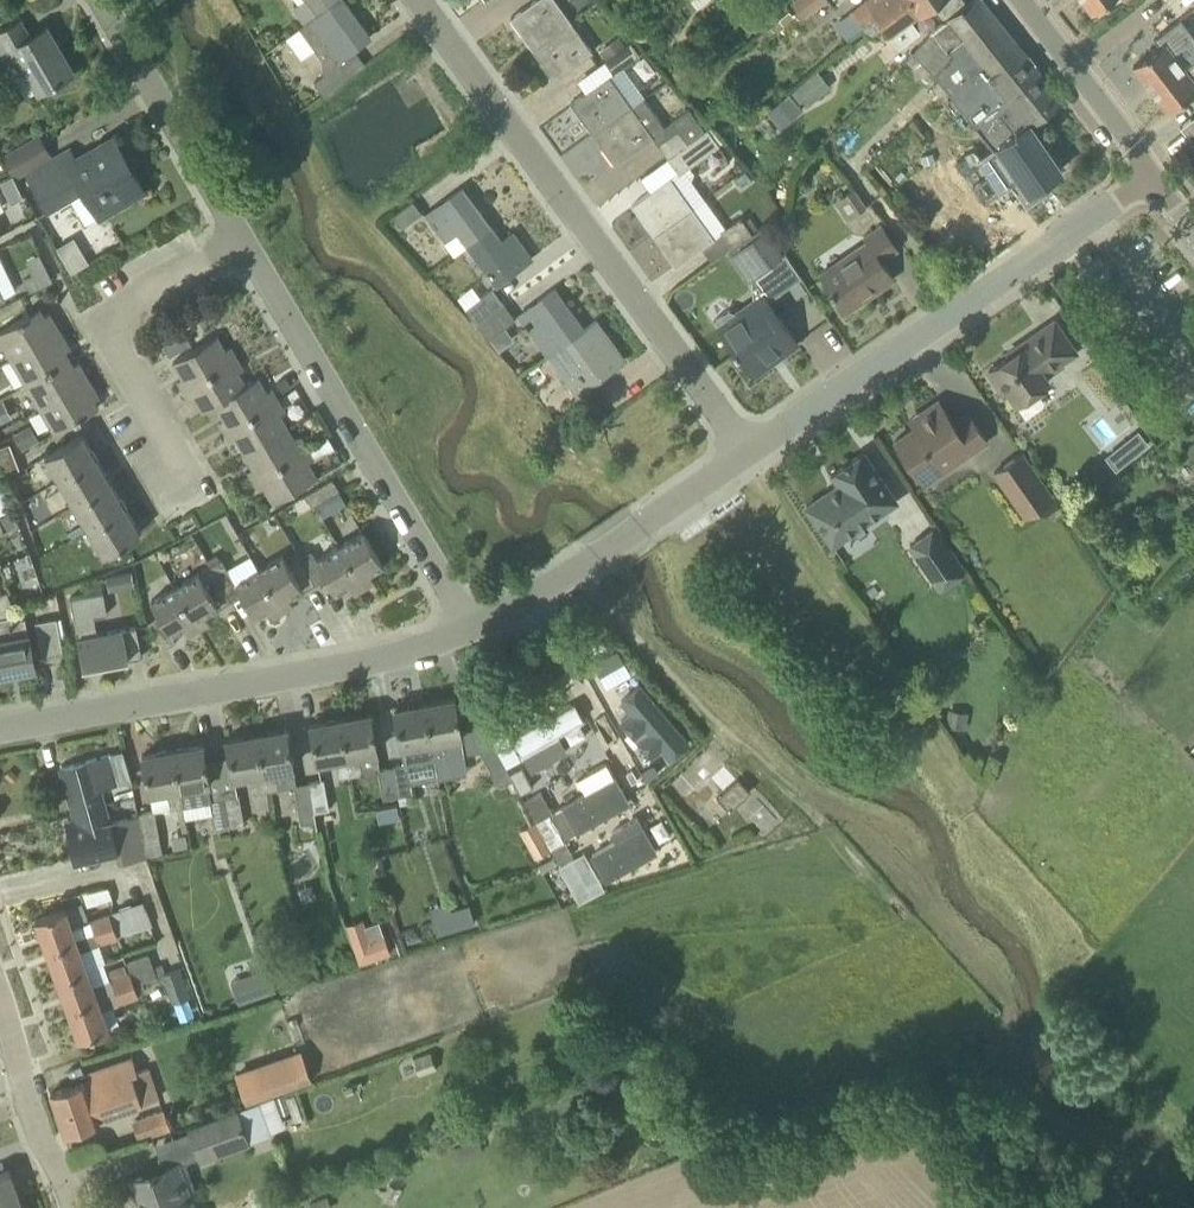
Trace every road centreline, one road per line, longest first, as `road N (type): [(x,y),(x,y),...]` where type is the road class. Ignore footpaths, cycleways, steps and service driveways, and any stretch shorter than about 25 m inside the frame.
road 1 (residential): [(748,452),(421,0)]
road 2 (residential): [(748,452),(1152,175)]
road 3 (residential): [(0,728),(387,658),(474,627)]
road 4 (residential): [(474,627),(242,239)]
road 5 (residential): [(474,627),(575,570),(748,452)]
road 6 (residential): [(191,474),(122,345),(121,312),(242,239)]
road 7 (residential): [(242,239),(102,0)]
road 8 (residential): [(73,1207),(0,1013)]
road 9 (tertiary): [(1152,175),(1075,69)]

